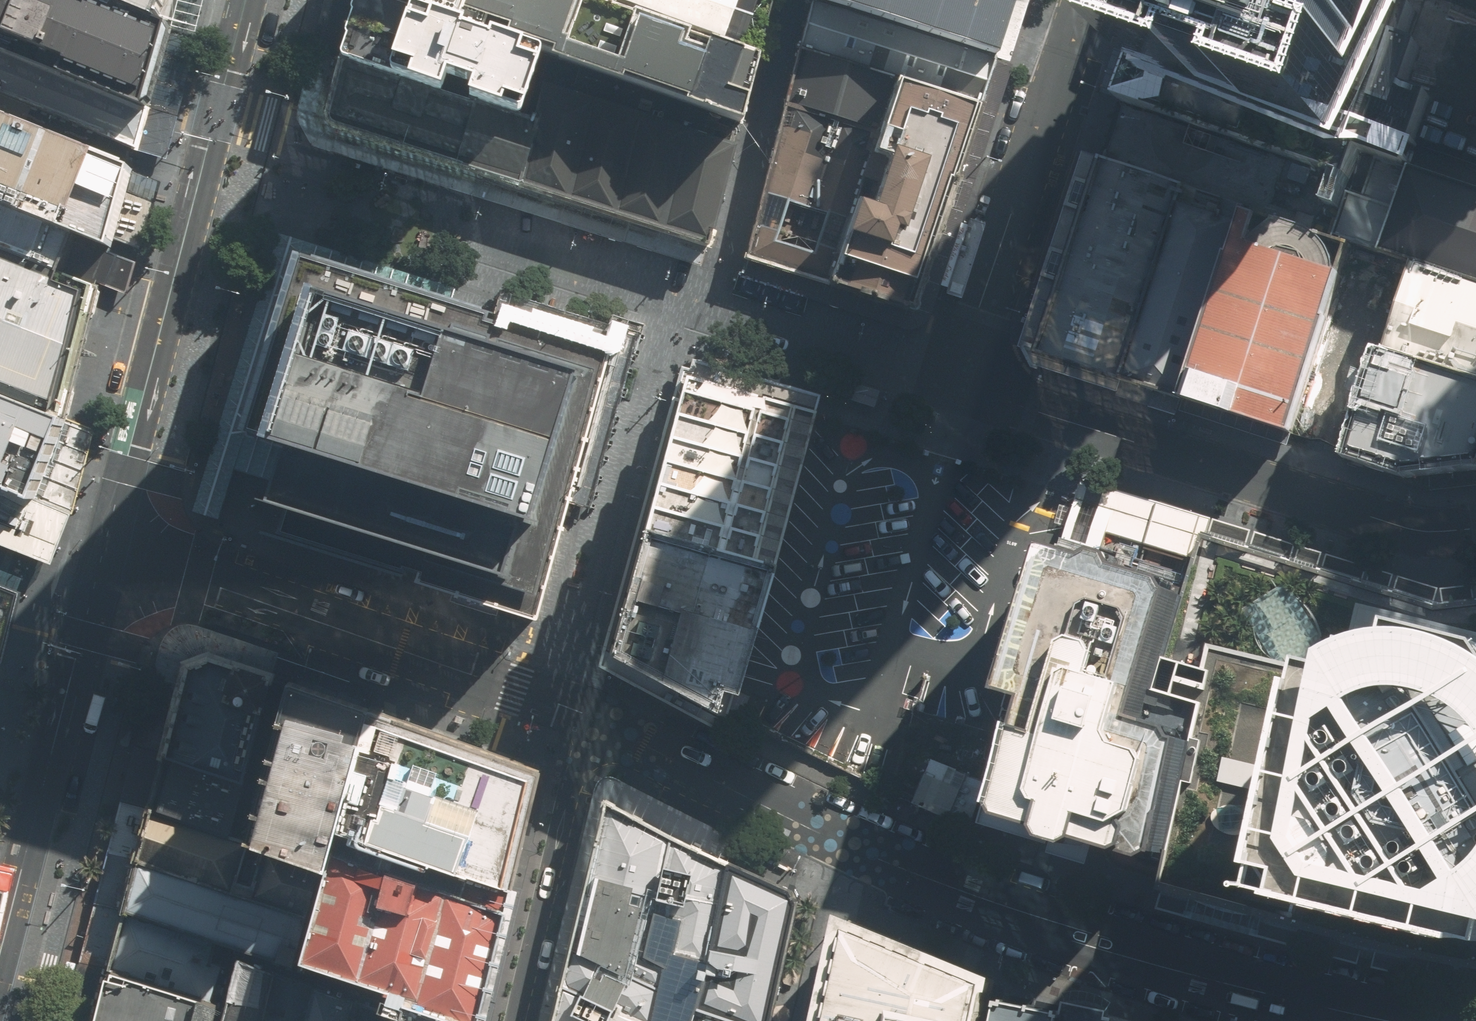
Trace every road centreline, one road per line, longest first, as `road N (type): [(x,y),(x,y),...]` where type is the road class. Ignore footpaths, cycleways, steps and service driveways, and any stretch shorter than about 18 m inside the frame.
road 1 (tertiary): [(248,0),(101,572)]
road 2 (residential): [(1475,529),(1431,531),(1380,520),(956,379)]
road 3 (tertiary): [(1298,1000),(1091,939),(841,843)]
road 4 (tertiary): [(555,701),(181,577),(101,572)]
road 5 (residential): [(555,701),(654,361),(692,303)]
road 6 (tertiary): [(0,959),(101,572)]
road 7 (residential): [(1083,0),(956,379)]
road 8 (residential): [(692,303),(723,257),(791,0)]
road 9 (residential): [(594,717),(515,1020)]
road 10 (tertiary): [(841,843),(594,717)]
road 11 (residential): [(692,303),(956,379)]
road 12 (residential): [(692,303),(436,221)]
road 13 (residential): [(804,1020),(841,843)]

